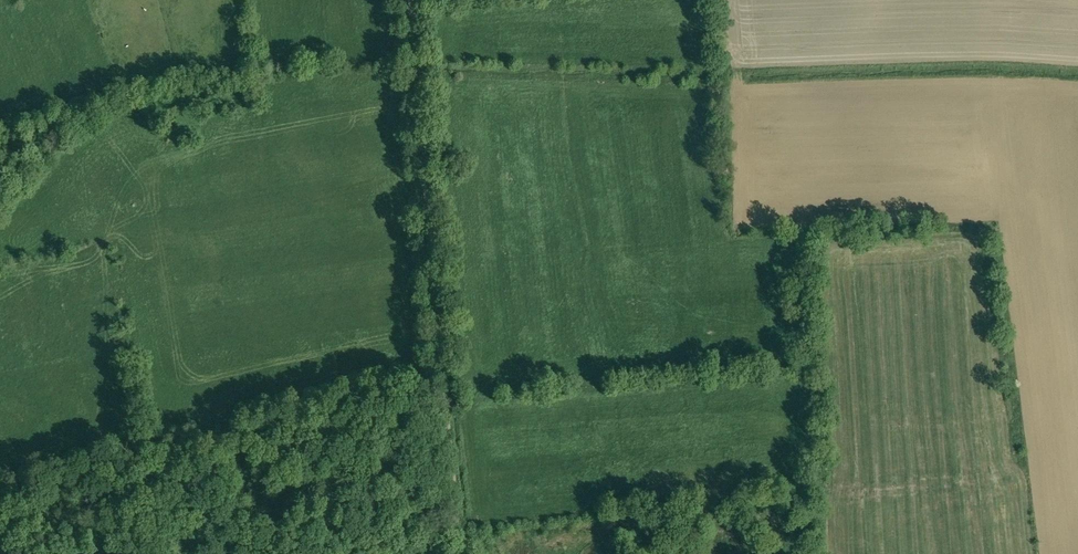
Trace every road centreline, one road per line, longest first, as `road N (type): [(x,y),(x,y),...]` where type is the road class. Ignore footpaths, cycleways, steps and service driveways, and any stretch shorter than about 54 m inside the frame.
road 1 (unclassified): [(460,553),(413,0)]

